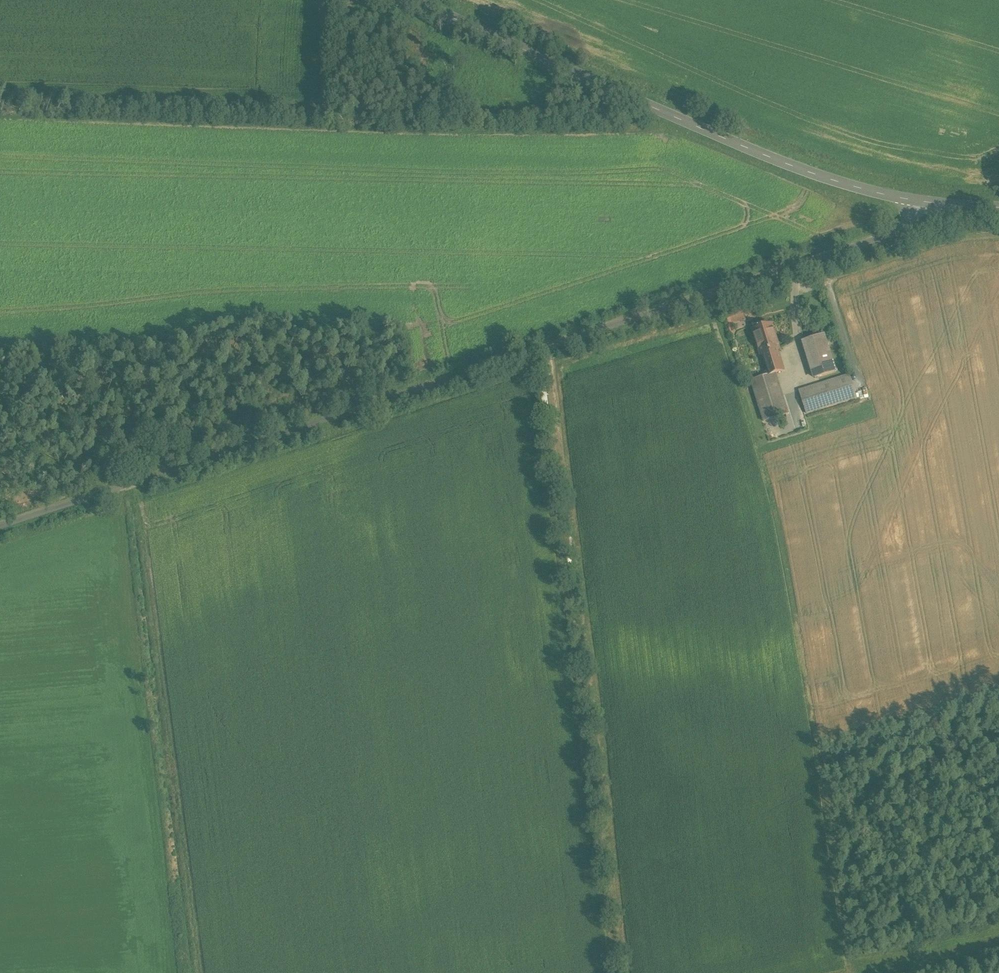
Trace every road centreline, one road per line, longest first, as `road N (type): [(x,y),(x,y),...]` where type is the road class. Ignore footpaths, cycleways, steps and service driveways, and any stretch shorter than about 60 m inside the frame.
road 1 (unclassified): [(0,530),(873,243),(899,232),(917,201)]
road 2 (tertiary): [(413,0),(787,165),(917,201)]

